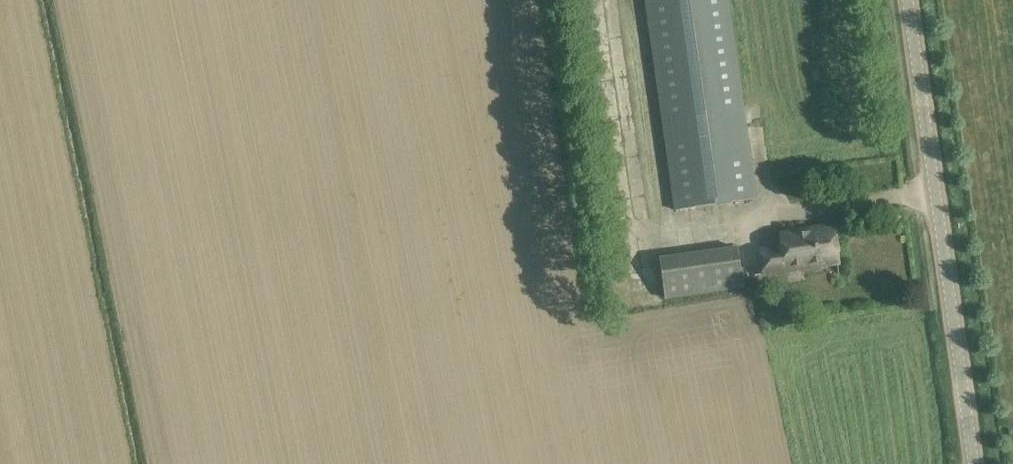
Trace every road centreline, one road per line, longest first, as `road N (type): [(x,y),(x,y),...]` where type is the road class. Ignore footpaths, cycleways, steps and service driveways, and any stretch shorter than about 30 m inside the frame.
road 1 (tertiary): [(973,463),(907,0)]

